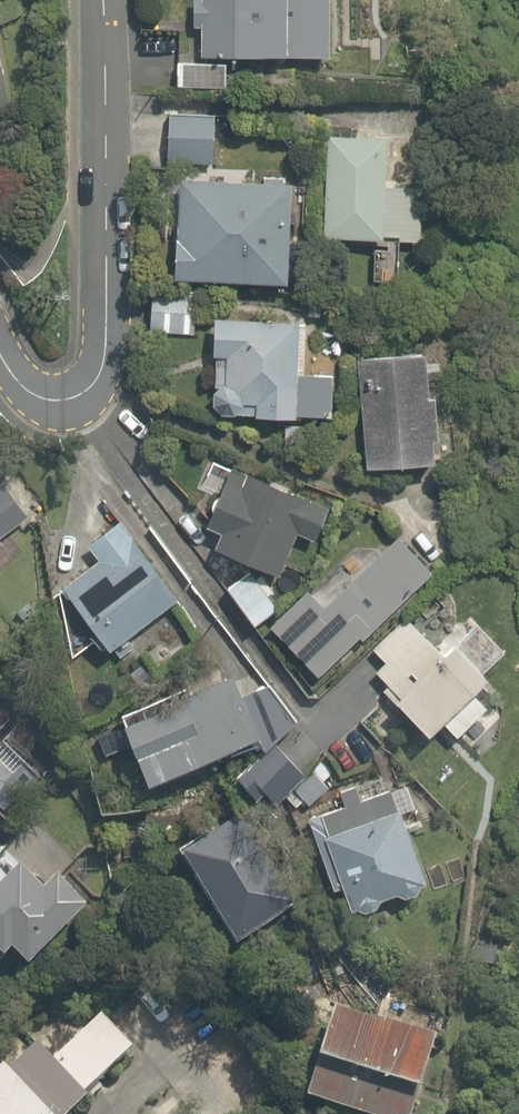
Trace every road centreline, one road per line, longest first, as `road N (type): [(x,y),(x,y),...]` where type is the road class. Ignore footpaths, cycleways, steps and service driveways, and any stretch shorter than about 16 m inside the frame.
road 1 (residential): [(0,339),(34,389),(71,402),(103,386),(112,363),(107,0)]

